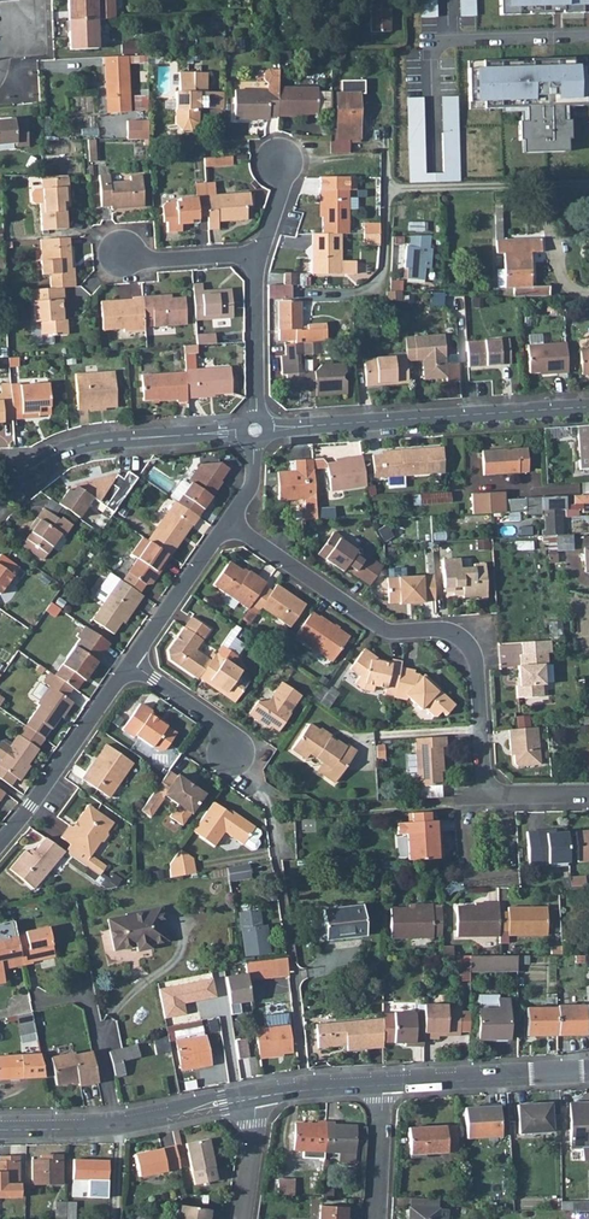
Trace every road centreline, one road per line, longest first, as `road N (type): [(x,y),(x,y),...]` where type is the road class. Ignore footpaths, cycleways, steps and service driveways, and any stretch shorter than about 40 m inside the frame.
road 1 (residential): [(228,522),(391,635),(443,628),(479,660),(489,798)]
road 2 (track): [(305,296),(374,291),(384,278),(388,201),(399,190),(588,185)]
road 3 (residential): [(256,430),(588,408)]
road 4 (residential): [(0,496),(70,448),(256,430)]
road 5 (tertiary): [(253,1098),(96,1128),(0,1129)]
road 6 (residential): [(0,841),(131,661)]
road 7 (tertiary): [(588,1073),(382,1085)]
road 8 (residential): [(256,430),(259,254)]
road 9 (residential): [(131,661),(228,522)]
road 10 (residential): [(588,35),(441,38)]
road 11 (residential): [(131,661),(218,725),(235,753)]
road 12 (residential): [(259,254),(150,260),(122,251)]
road 13 (residential): [(376,1218),(382,1085)]
road 14 (tertiary): [(382,1085),(253,1098)]
road 15 (residential): [(241,1218),(253,1098)]

